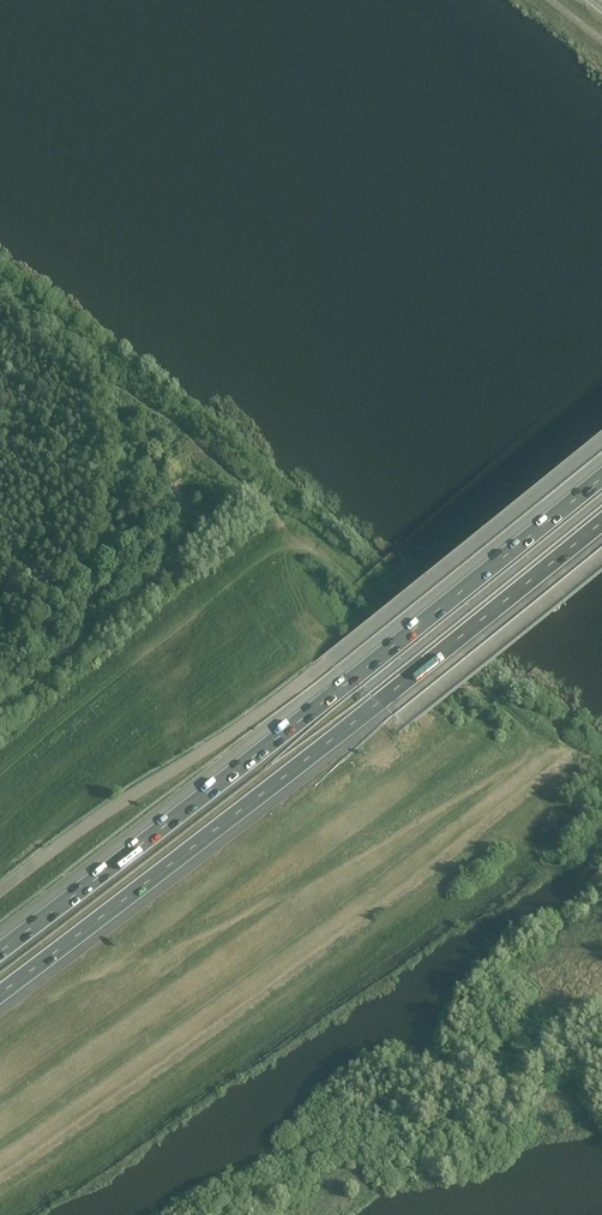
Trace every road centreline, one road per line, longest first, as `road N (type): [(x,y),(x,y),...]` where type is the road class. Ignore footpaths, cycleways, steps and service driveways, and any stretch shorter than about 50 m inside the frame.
road 1 (motorway): [(0,996),(601,523)]
road 2 (motorway): [(601,478),(0,950)]
road 3 (unclassified): [(601,443),(329,662),(0,889)]

